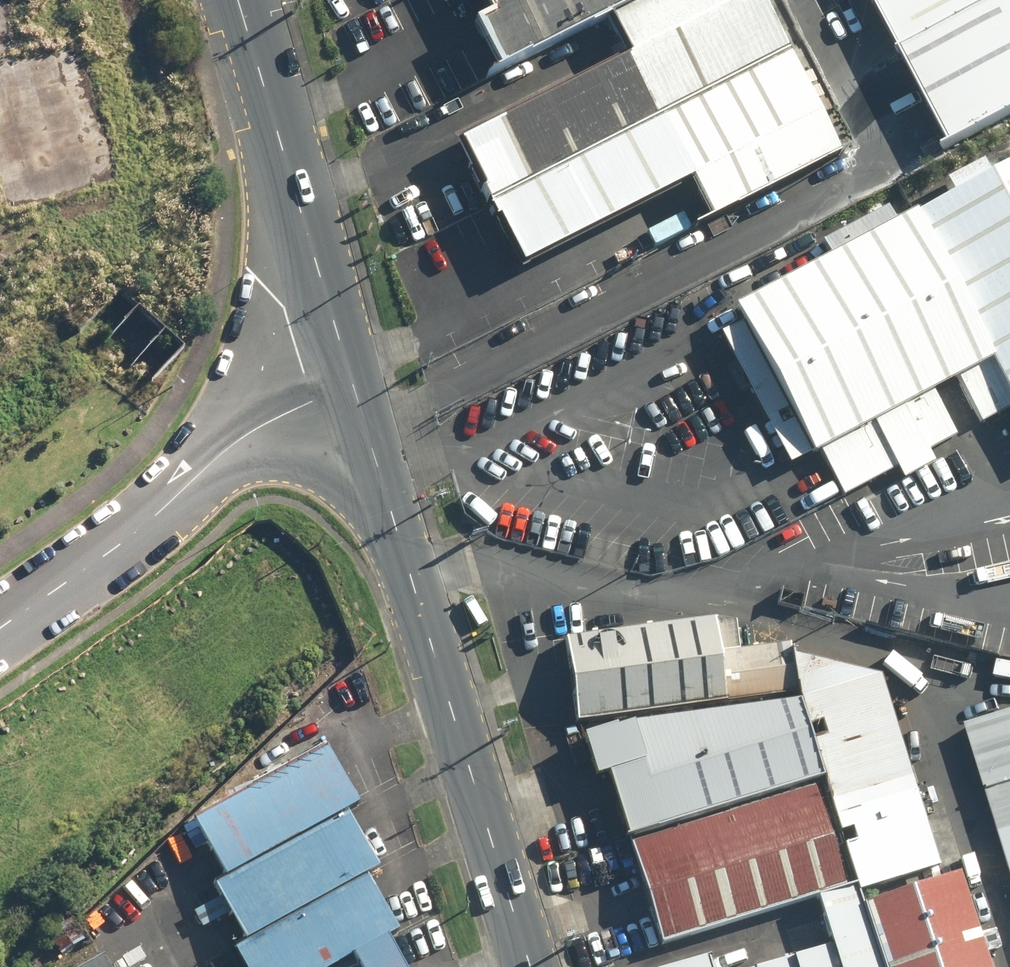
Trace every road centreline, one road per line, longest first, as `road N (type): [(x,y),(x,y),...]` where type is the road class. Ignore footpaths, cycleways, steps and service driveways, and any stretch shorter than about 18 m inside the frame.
road 1 (secondary): [(532,966),(348,376)]
road 2 (secondary): [(0,630),(239,441),(348,376)]
road 3 (tertiary): [(348,376),(238,0)]

